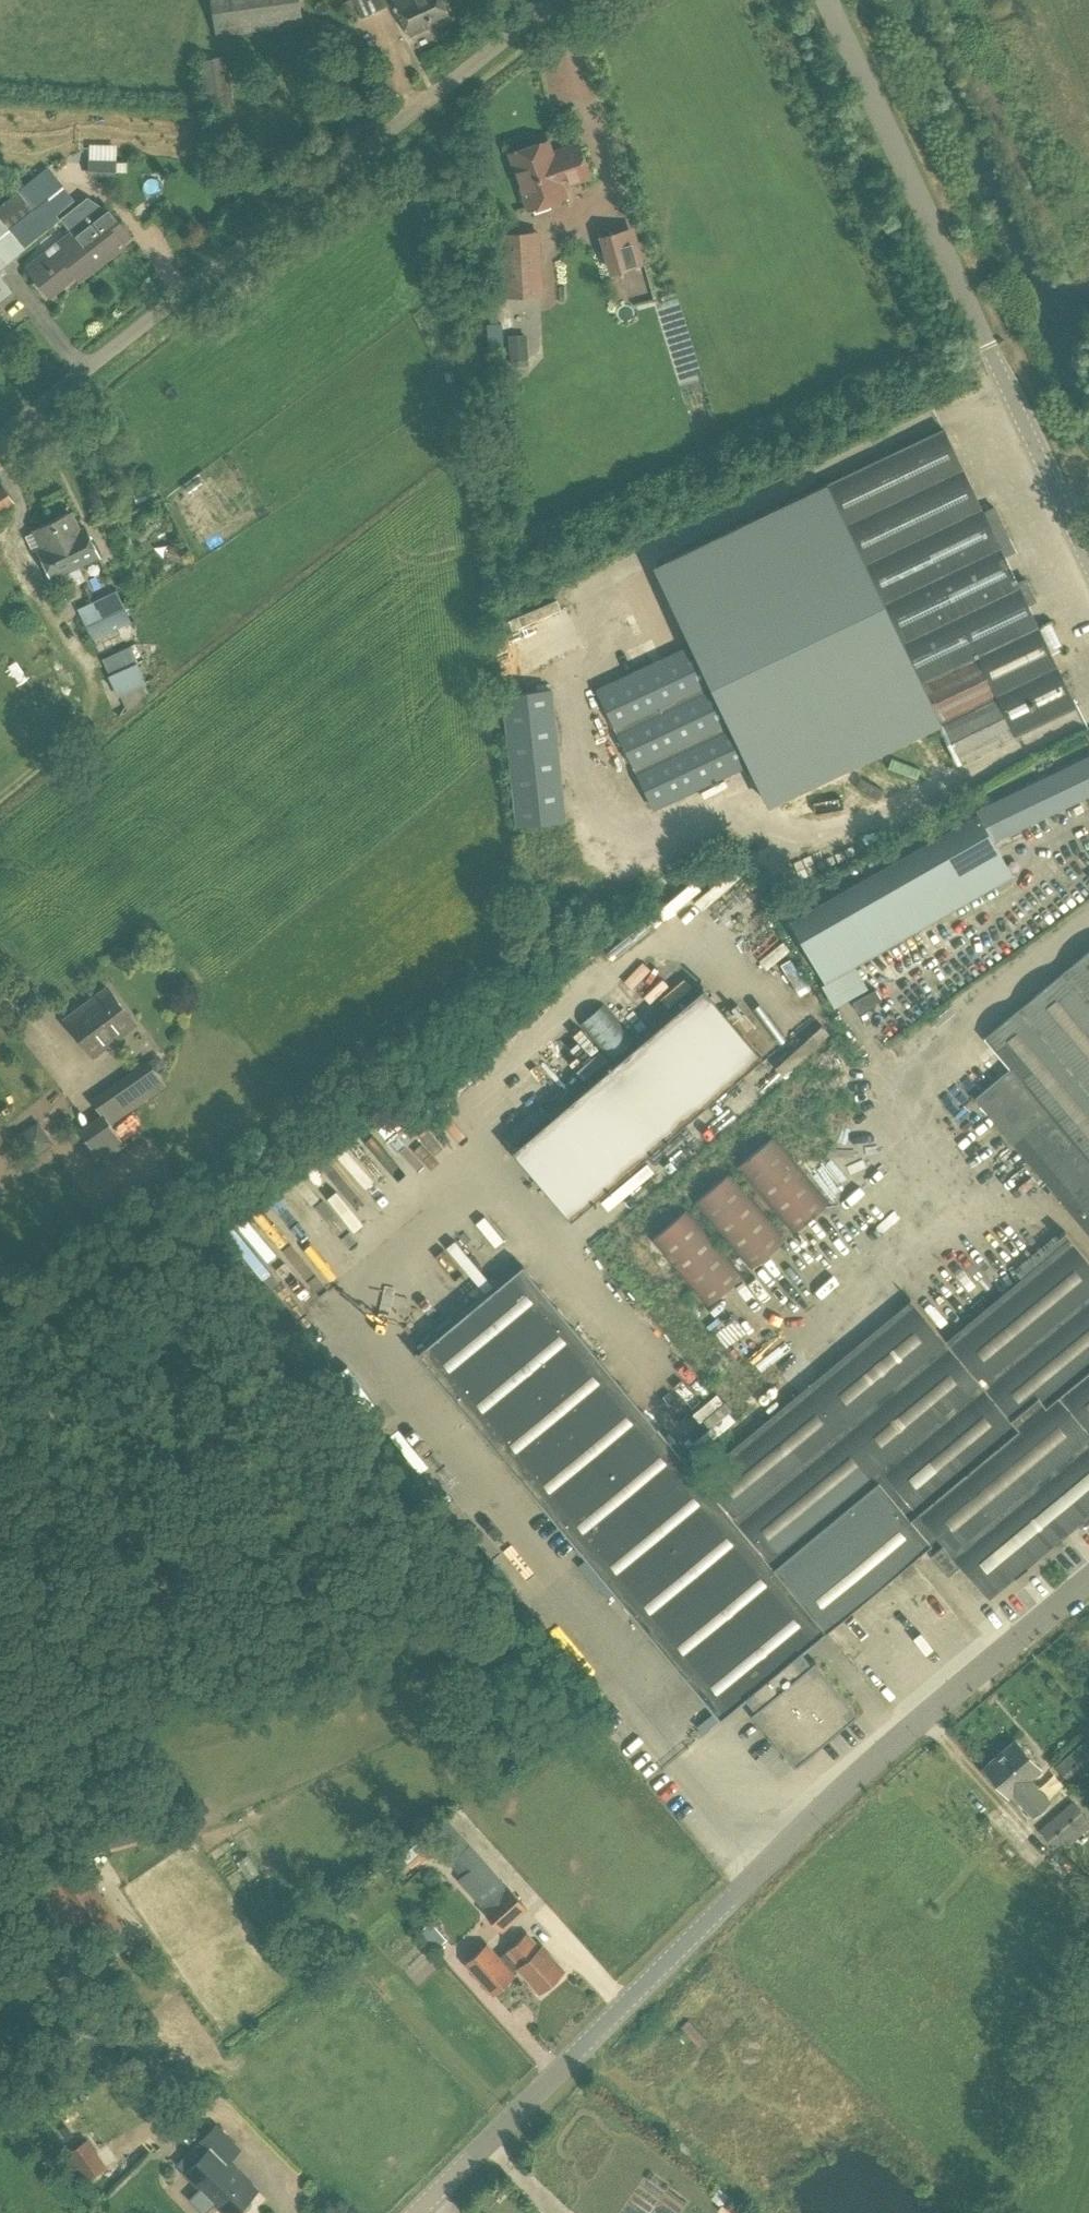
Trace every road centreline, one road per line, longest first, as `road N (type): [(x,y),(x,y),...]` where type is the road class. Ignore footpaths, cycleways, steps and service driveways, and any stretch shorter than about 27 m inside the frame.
road 1 (unclassified): [(415,2212),(833,1800),(1088,1580)]
road 2 (unclassified): [(0,436),(550,0)]
road 3 (tertiary): [(1088,574),(825,0)]

